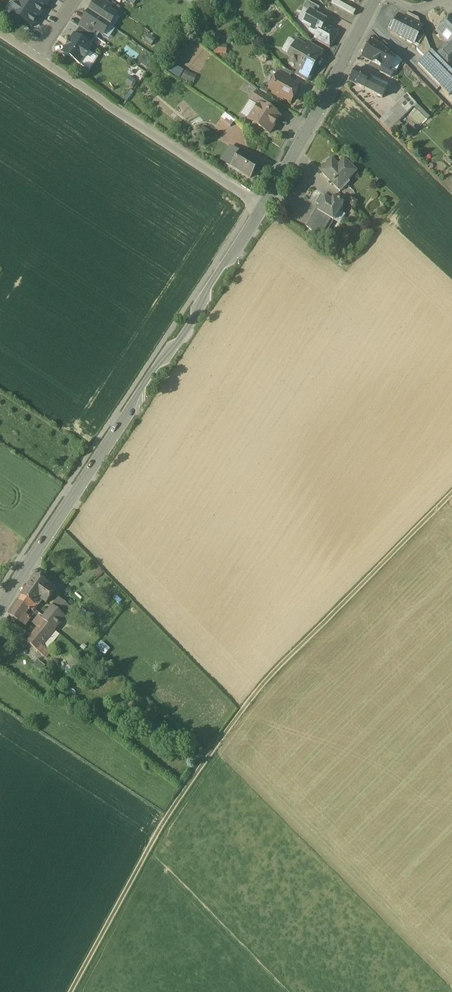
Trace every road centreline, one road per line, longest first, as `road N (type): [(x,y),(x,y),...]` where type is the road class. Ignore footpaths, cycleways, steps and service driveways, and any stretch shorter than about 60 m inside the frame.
road 1 (track): [(68,991),(184,790),(241,710),(451,493)]
road 2 (tertiary): [(0,608),(263,208)]
road 3 (residential): [(263,208),(37,62)]
road 4 (tertiary): [(263,208),(371,0)]

